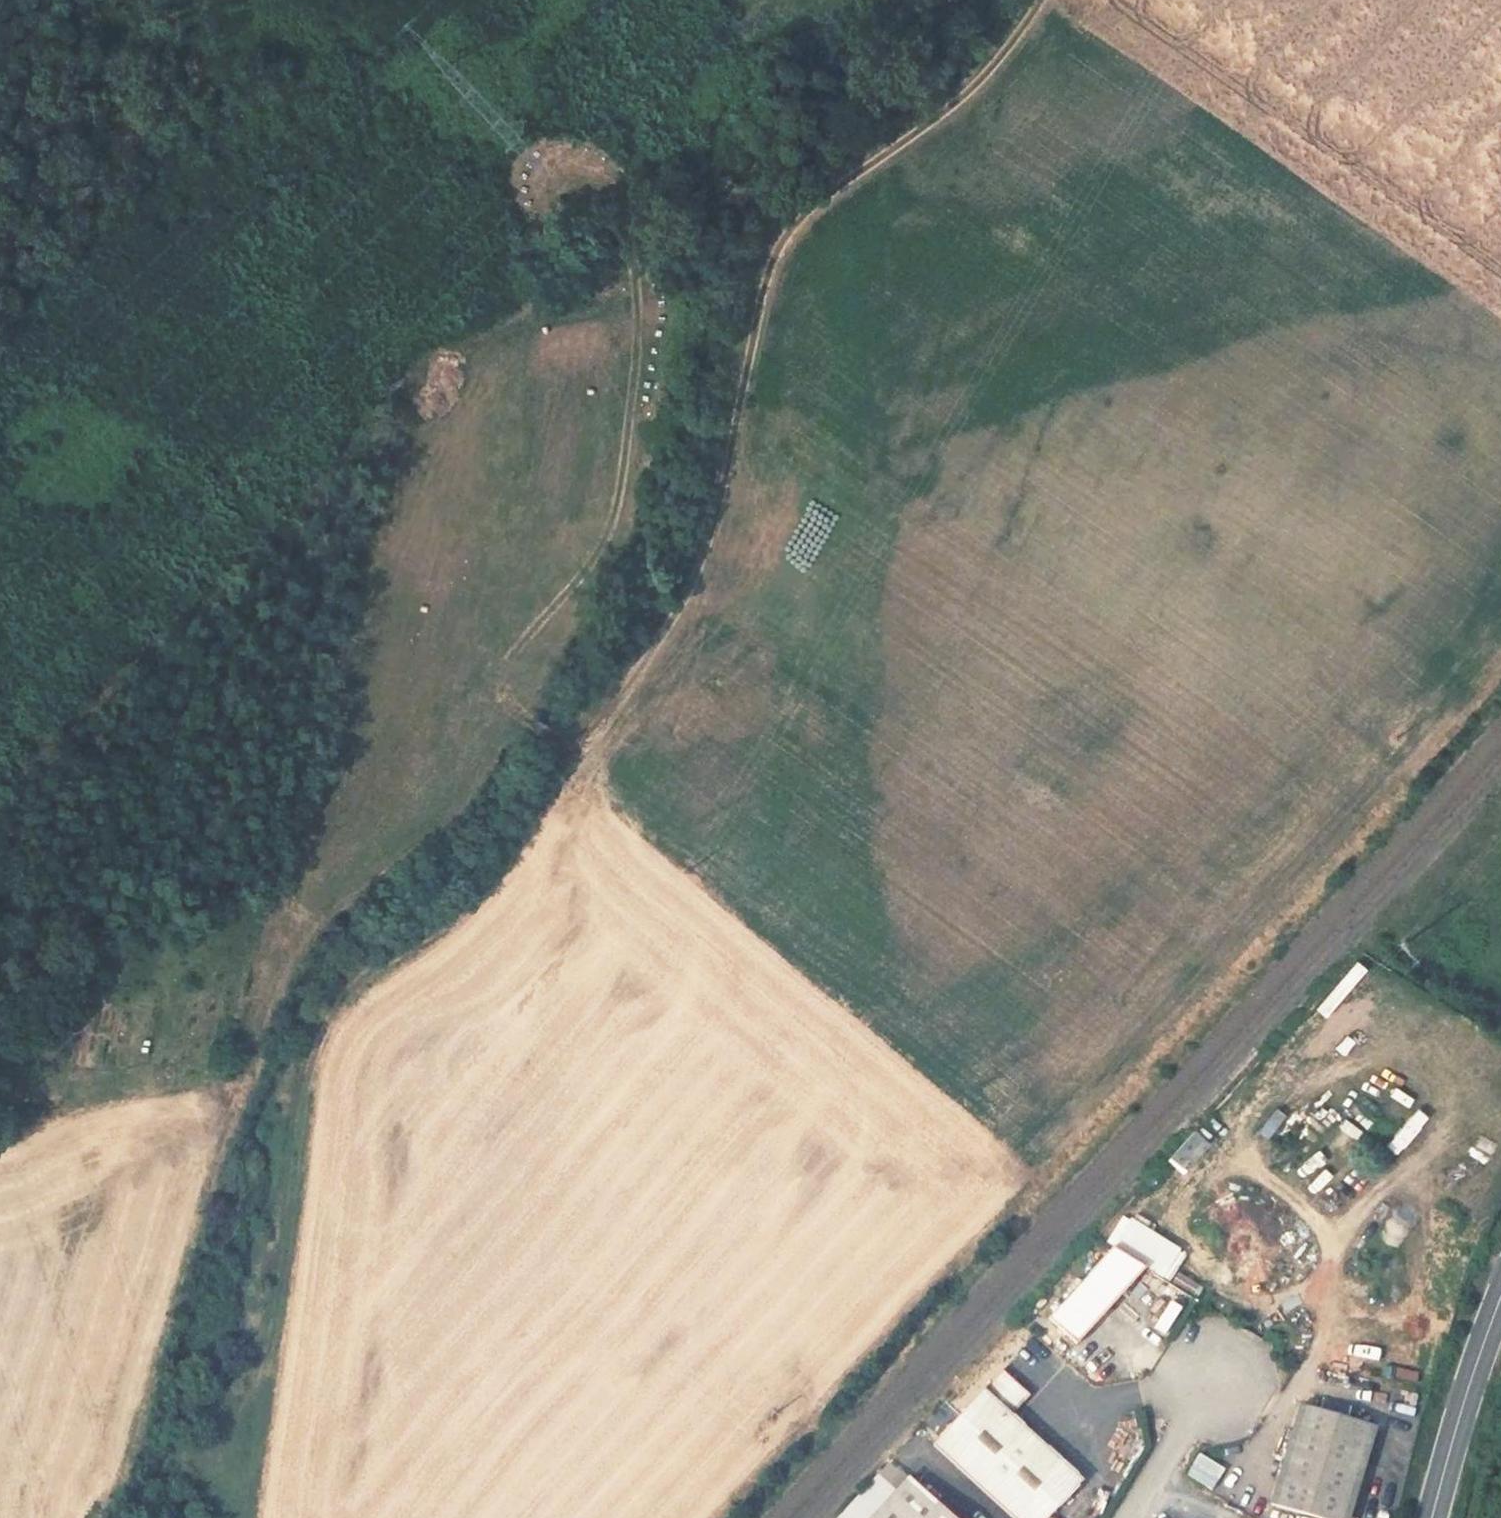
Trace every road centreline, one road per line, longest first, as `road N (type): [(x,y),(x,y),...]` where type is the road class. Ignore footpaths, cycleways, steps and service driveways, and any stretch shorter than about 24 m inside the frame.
road 1 (secondary): [(1500,1310),(1437,1517)]
road 2 (unclassified): [(1128,1517),(1215,1375)]

